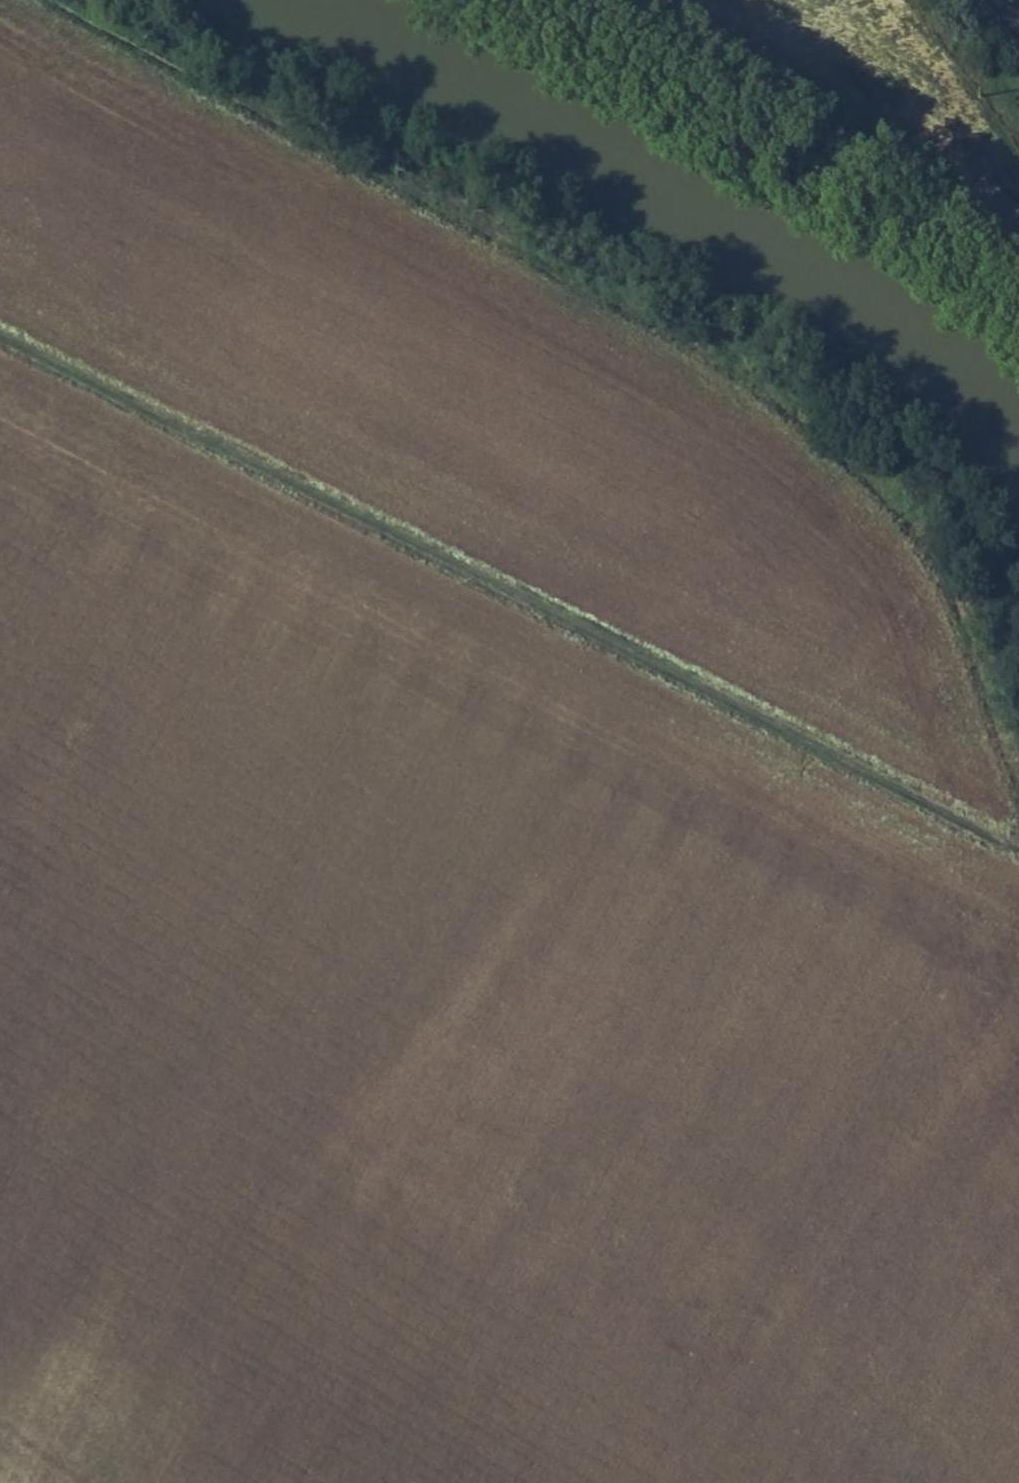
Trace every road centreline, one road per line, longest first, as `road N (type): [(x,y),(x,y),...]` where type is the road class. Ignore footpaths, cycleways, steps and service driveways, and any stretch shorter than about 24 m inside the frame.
road 1 (track): [(0,350),(1018,847)]
road 2 (unclassified): [(1018,200),(928,129),(679,0)]

